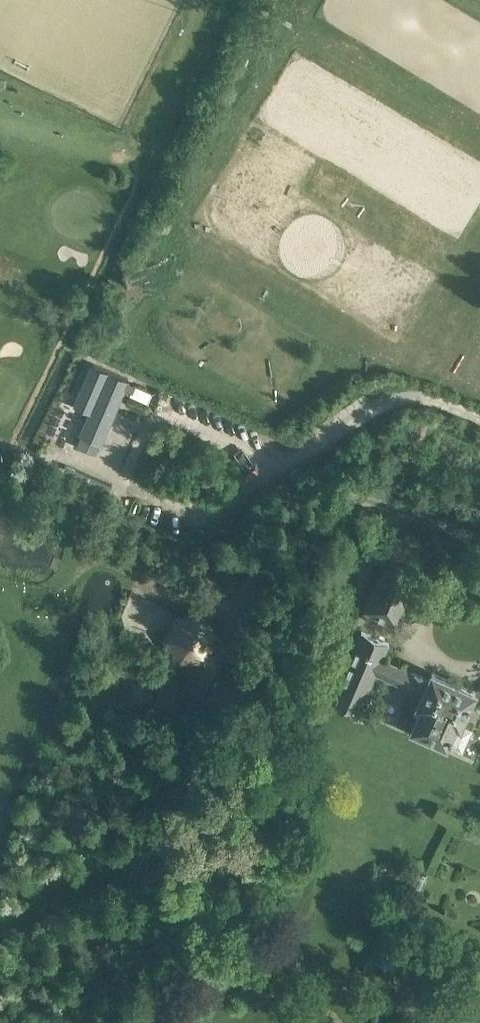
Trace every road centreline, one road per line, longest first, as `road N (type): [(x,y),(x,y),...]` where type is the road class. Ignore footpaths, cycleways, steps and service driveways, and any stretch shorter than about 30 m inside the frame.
road 1 (track): [(324,449),(194,709),(84,1022)]
road 2 (track): [(33,457),(64,455),(202,509),(324,449),(406,392),(435,392),(479,410)]
road 3 (track): [(278,473),(165,417),(151,422),(128,460),(130,484)]

